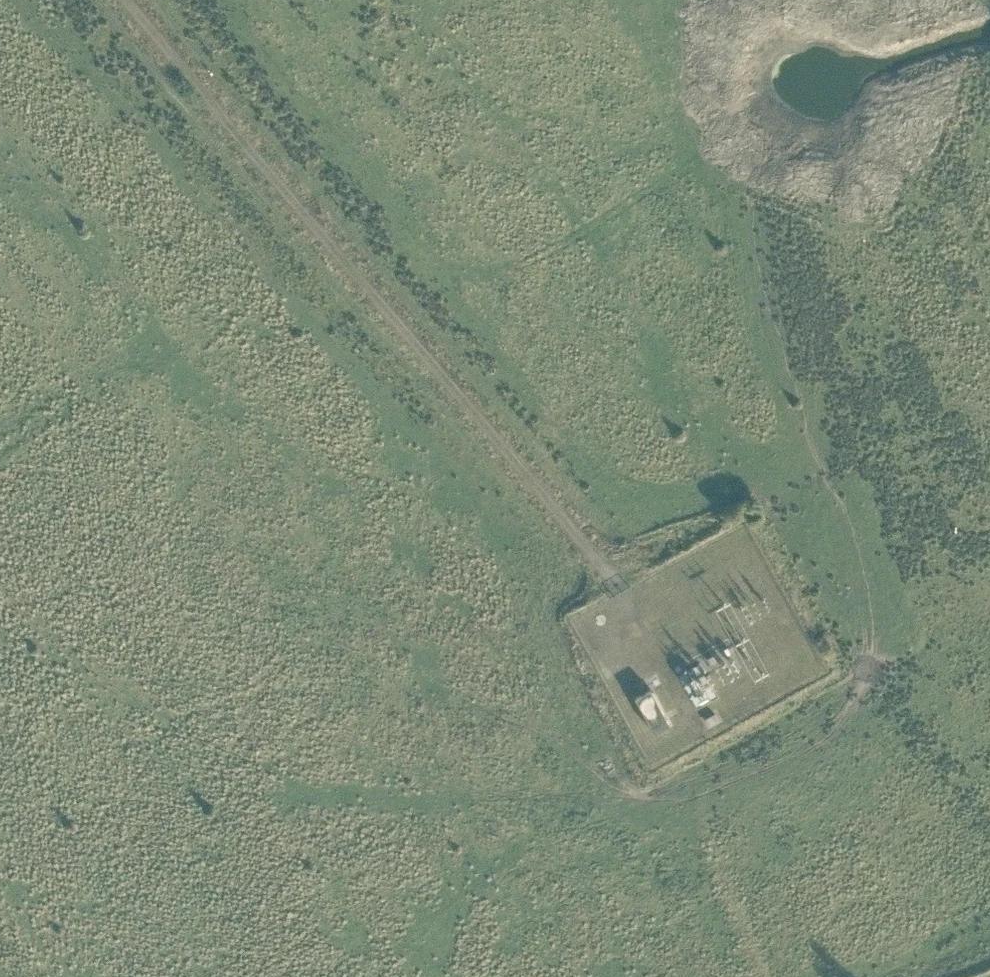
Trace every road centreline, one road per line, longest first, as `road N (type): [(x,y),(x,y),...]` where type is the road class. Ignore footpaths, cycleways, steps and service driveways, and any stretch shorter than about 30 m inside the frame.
road 1 (track): [(699,731),(621,582),(122,0)]

